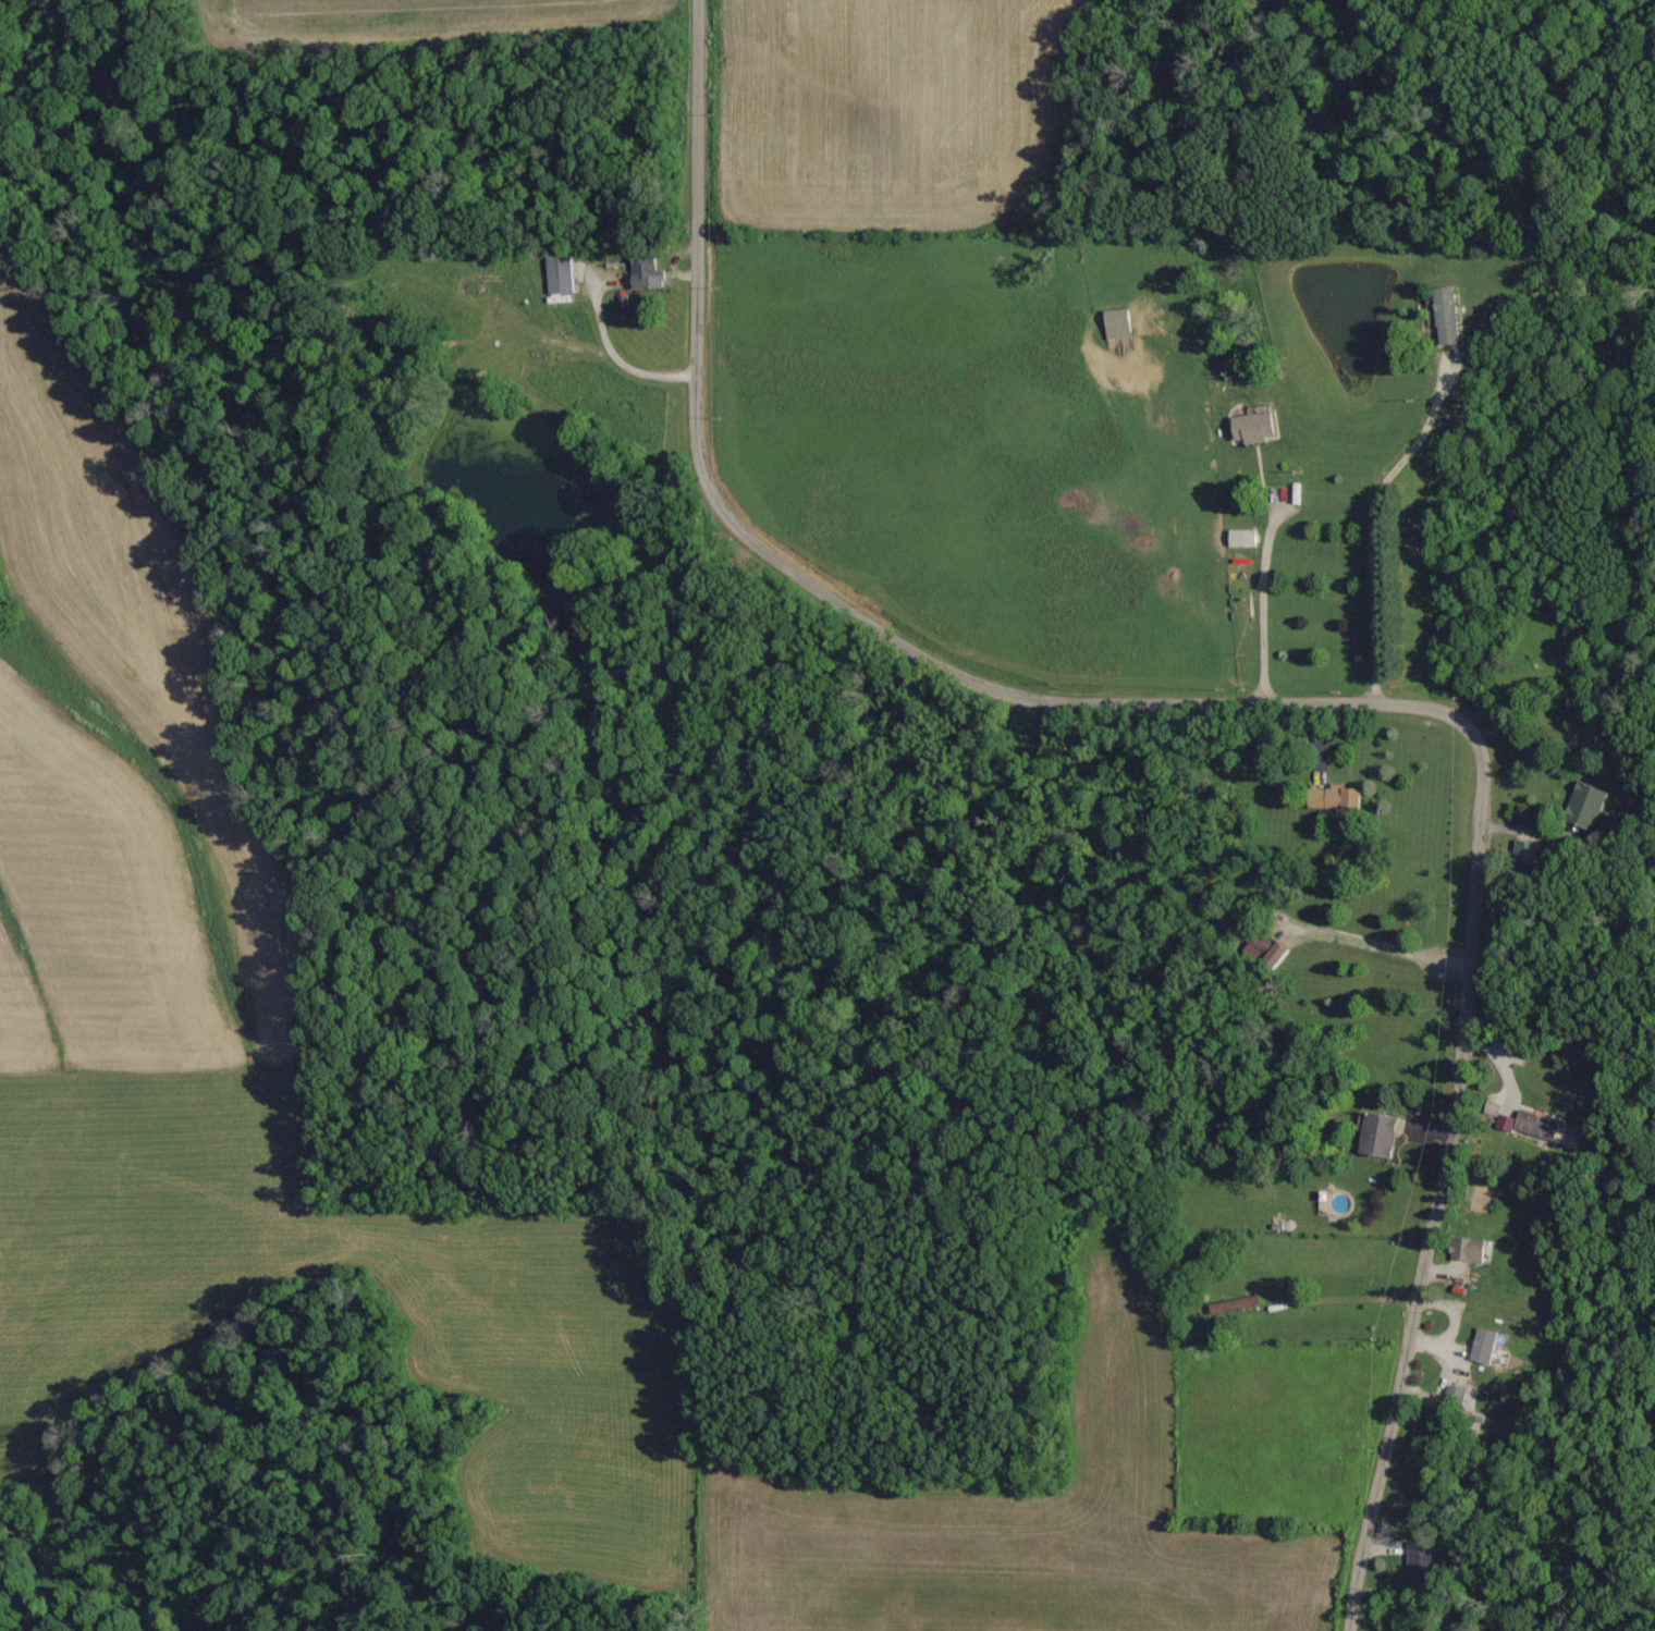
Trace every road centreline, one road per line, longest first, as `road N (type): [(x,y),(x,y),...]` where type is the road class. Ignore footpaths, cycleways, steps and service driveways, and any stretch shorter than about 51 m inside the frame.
road 1 (residential): [(1350,1630),(1375,1473),(1409,1345),(1461,1071),(1482,750),(1471,726),(1423,706),(1013,699),(940,671),(756,549),(714,505),(700,459),(698,0)]

